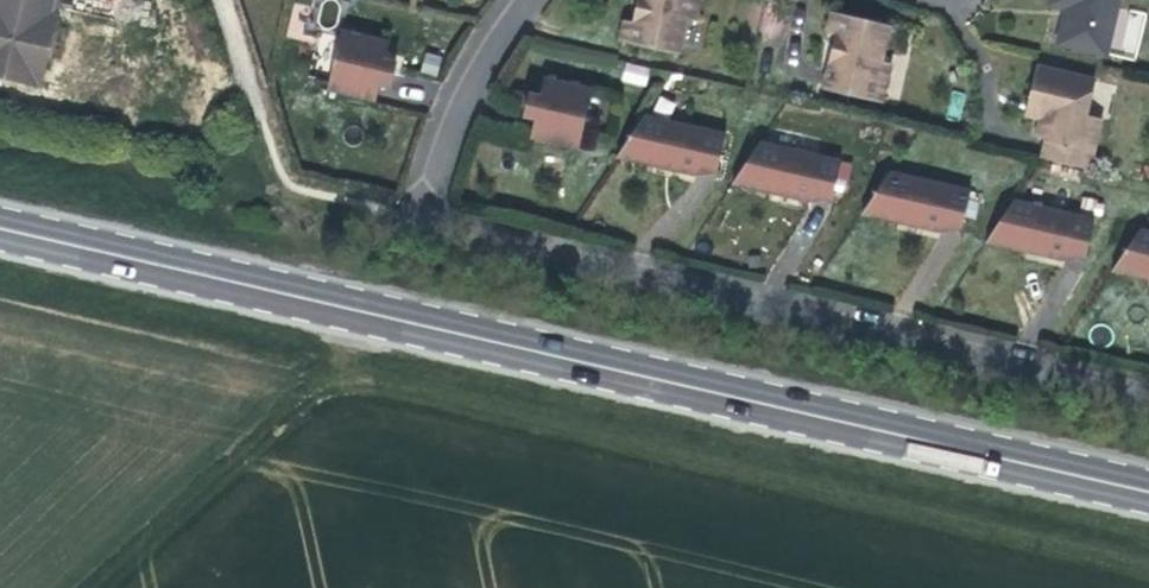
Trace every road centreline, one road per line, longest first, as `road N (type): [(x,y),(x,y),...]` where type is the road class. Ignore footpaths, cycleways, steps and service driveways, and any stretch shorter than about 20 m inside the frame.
road 1 (primary): [(0,230),(1148,491)]
road 2 (track): [(1148,557),(382,379),(323,384),(106,587)]
road 3 (residential): [(1148,395),(421,220),(440,130),(526,0)]

